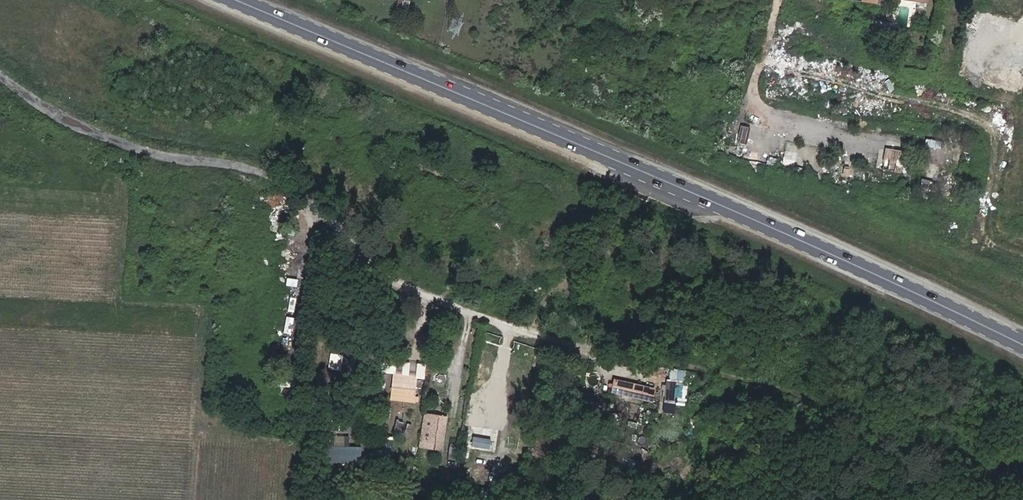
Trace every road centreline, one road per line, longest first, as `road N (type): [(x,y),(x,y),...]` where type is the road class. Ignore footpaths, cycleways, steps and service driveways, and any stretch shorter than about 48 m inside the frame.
road 1 (primary): [(235,0),(656,177),(1022,345)]

